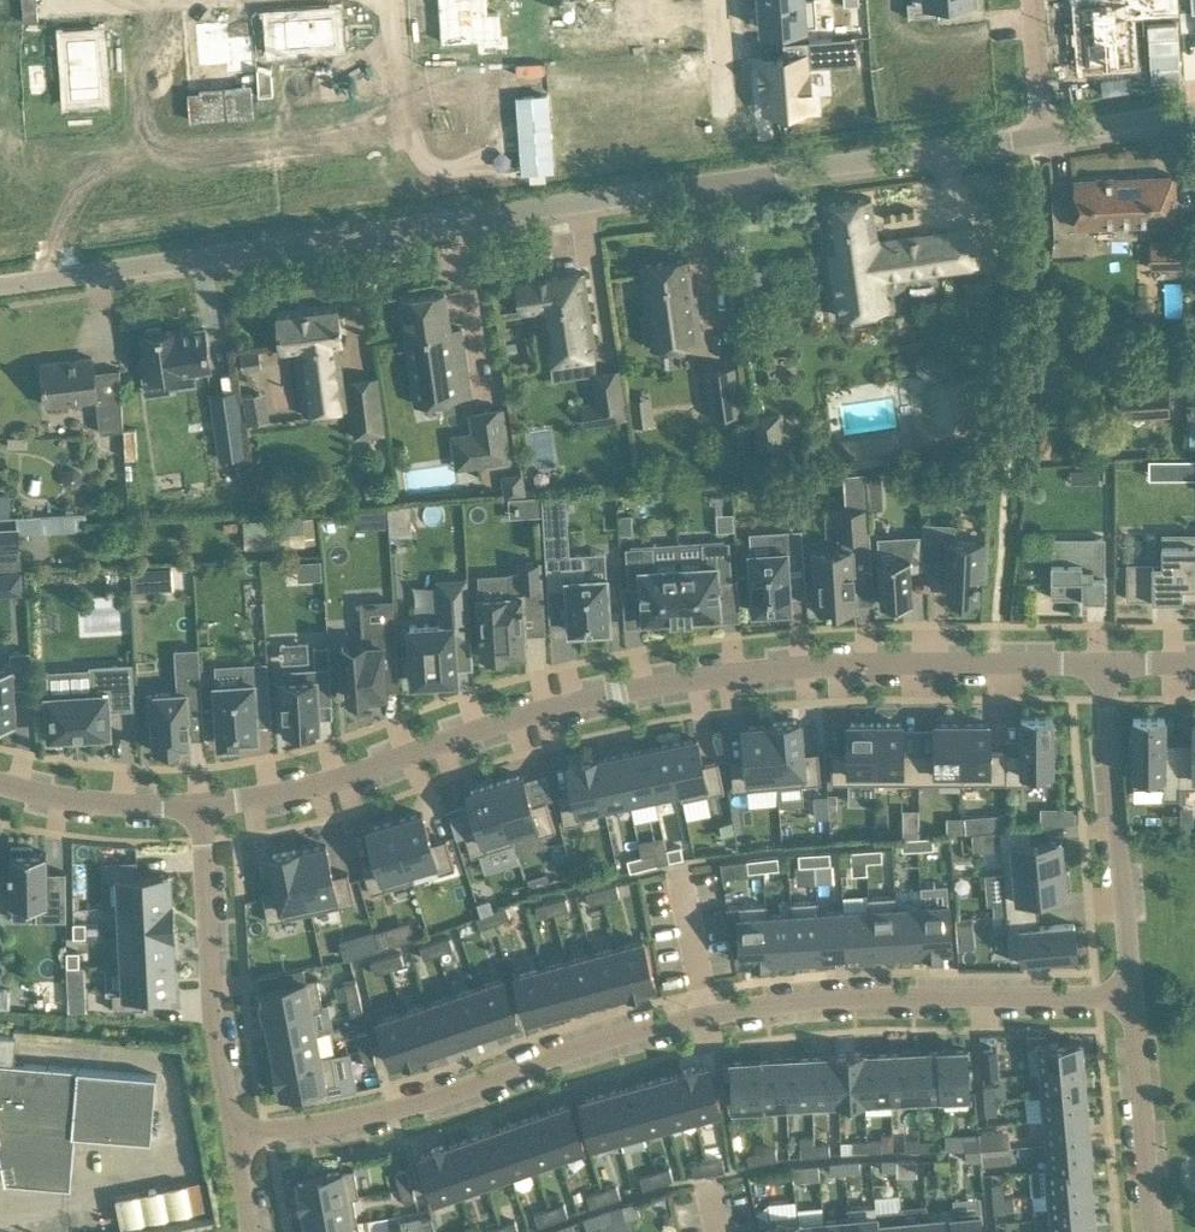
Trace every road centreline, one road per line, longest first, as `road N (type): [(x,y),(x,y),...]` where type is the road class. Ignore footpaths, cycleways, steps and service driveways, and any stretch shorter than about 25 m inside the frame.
road 1 (residential): [(1105,664),(815,664),(596,694),(207,811)]
road 2 (residential): [(1133,996),(838,999),(708,1013),(597,1041),(393,1112),(236,1132)]
road 3 (unclassified): [(0,283),(403,228)]
road 4 (residential): [(1133,996),(1105,664)]
road 5 (unclassified): [(403,228),(733,183)]
road 6 (residential): [(207,811),(209,982),(236,1132)]
road 7 (unclassified): [(733,183),(1032,142)]
road 8 (residential): [(1152,1231),(1133,996)]
road 9 (residential): [(388,0),(403,228)]
road 10 (residential): [(207,811),(97,802),(0,782)]
road 11 (residential): [(733,183),(718,0)]
road 12 (unclassified): [(1032,142),(1194,116)]
road 13 (residential): [(1032,142),(1026,0)]

